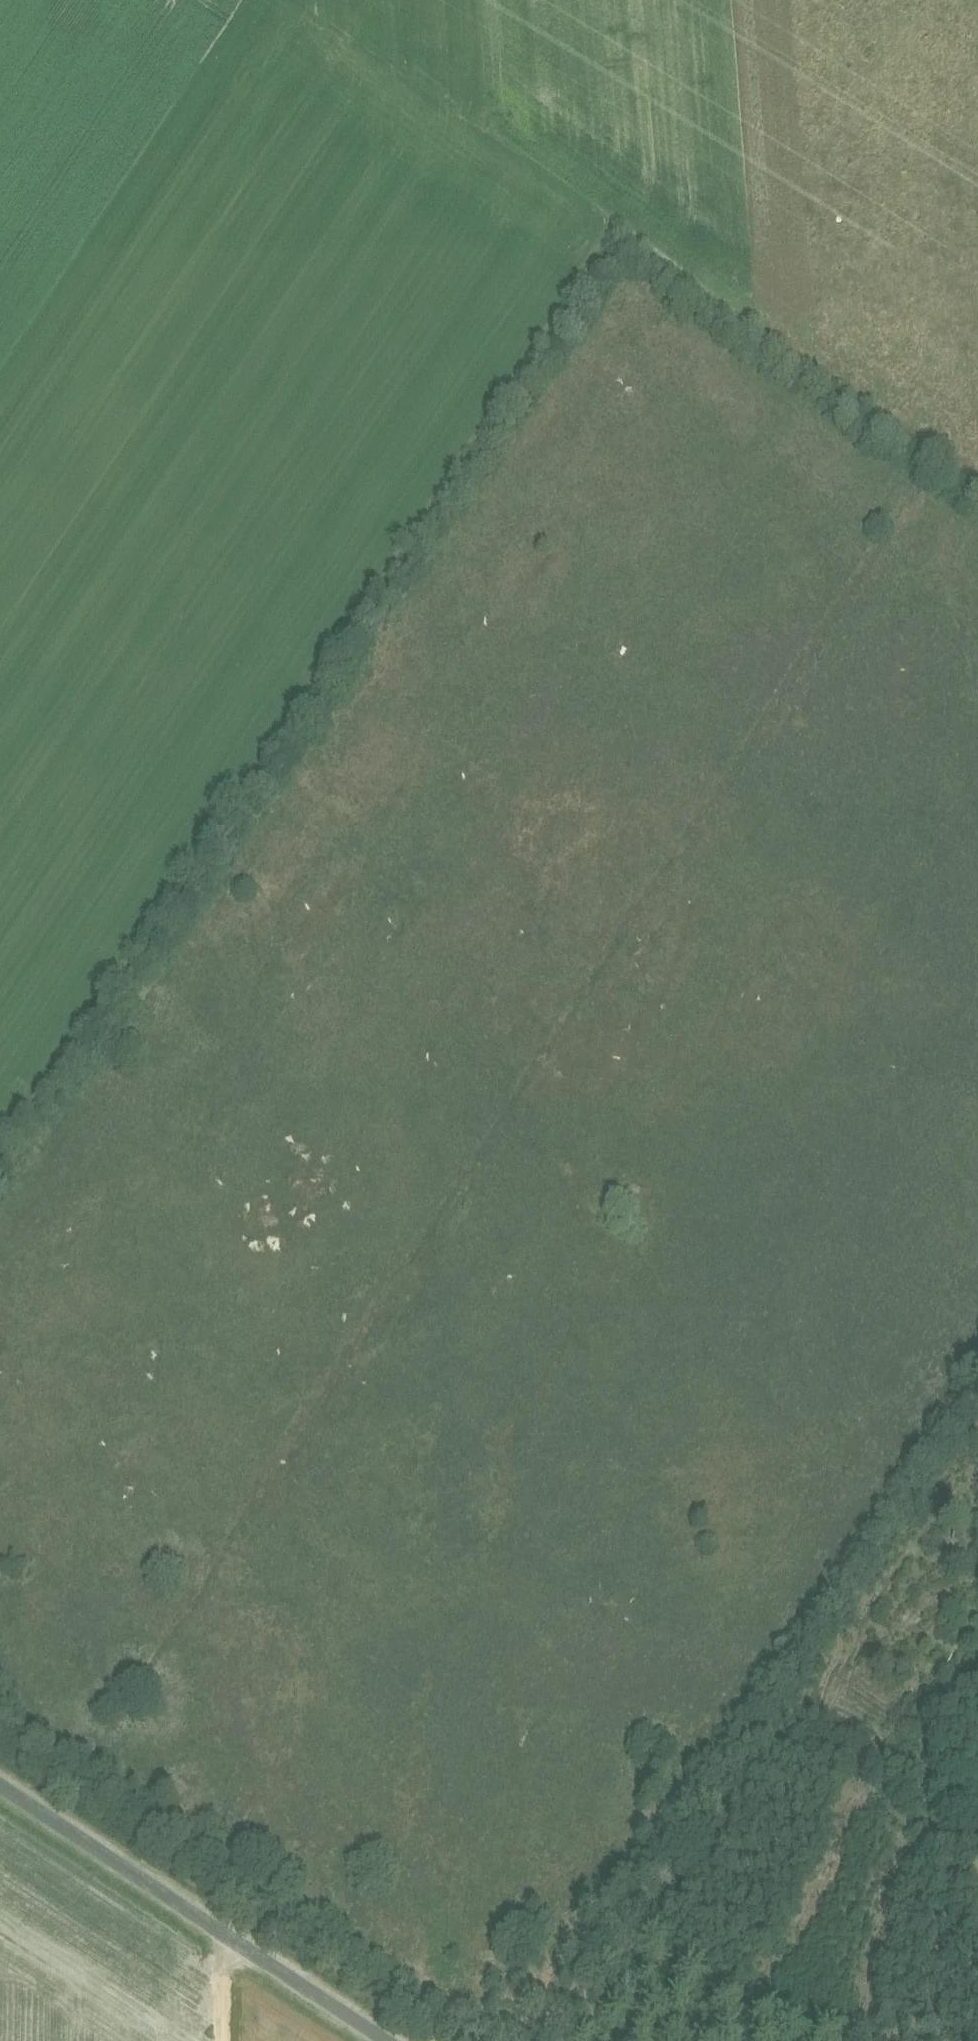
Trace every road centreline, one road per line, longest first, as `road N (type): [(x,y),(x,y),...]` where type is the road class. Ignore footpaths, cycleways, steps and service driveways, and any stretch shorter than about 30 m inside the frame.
road 1 (unclassified): [(375,2040),(0,1793)]

